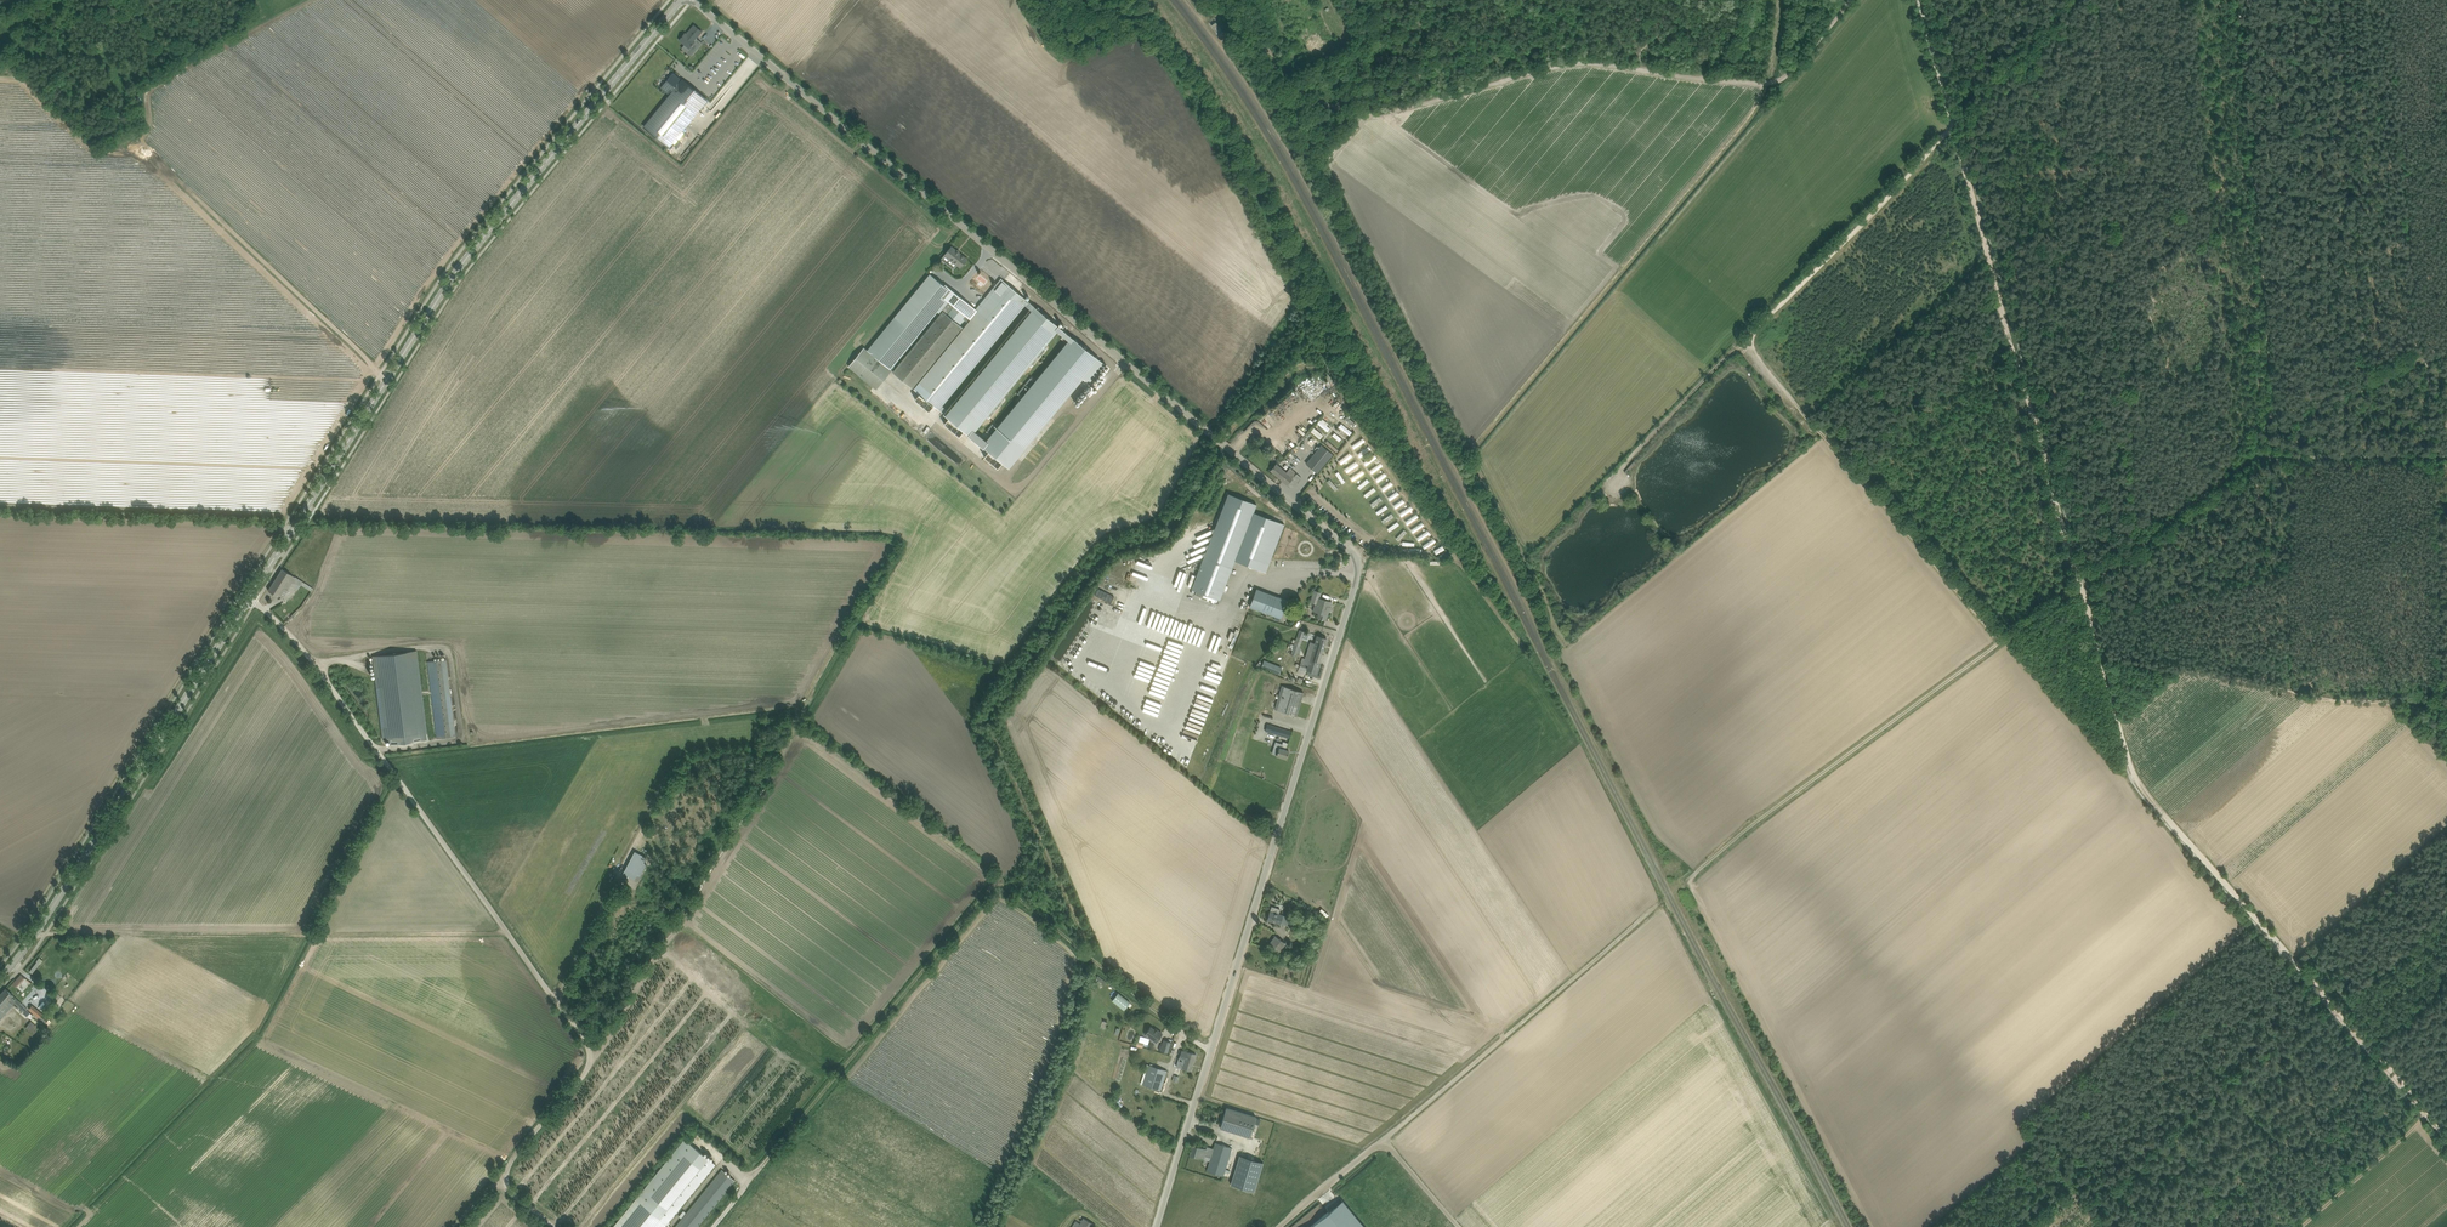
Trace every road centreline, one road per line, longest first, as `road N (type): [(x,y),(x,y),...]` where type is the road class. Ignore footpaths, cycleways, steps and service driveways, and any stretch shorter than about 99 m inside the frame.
road 1 (unclassified): [(1156,1226),(1355,585),(1357,559),(693,0)]
road 2 (track): [(2446,1139),(2138,781),(1921,0)]
road 3 (secondary): [(0,980),(452,278),(681,0)]
road 4 (track): [(1873,1226),(1692,878),(2138,543)]
road 5 (track): [(561,1226),(501,1178),(596,1054),(293,636),(251,595)]
road 6 (track): [(1287,81),(1367,117),(1581,59),(1783,84),(1855,0)]
road 7 (track): [(1747,339),(2118,775),(2139,783)]
road 8 (track): [(1087,952),(997,878),(715,1226)]
road 9 (track): [(1187,0),(1266,112),(1448,452)]
road 10 (track): [(387,379),(148,150),(112,66),(20,42)]
road 11 (track): [(1278,1226),(1659,903)]
road 12 (track): [(507,933),(33,938)]
road 13 (track): [(2392,0),(2417,321),(2443,457)]
road 14 (track): [(596,1054),(793,724)]
road 15 (track): [(2446,702),(2319,699),(2103,656)]
road 16 (track): [(1747,339),(1954,124)]
road 17 (track): [(1604,487),(1747,339)]
road 18 (track): [(2254,455),(2446,458)]
road 19 (track): [(2076,0),(1960,119)]
road 20 (track): [(1210,1051),(1087,952)]
road 21 (track): [(2138,543),(2254,455)]

